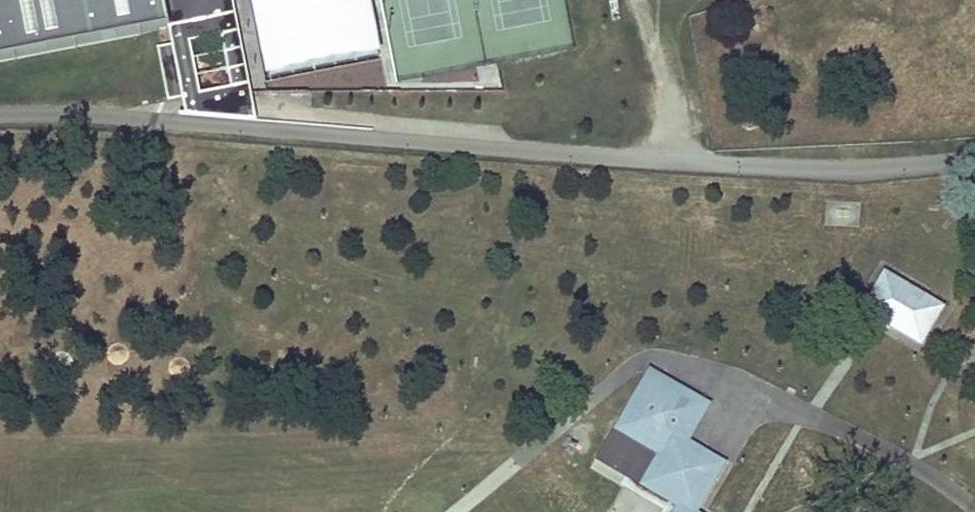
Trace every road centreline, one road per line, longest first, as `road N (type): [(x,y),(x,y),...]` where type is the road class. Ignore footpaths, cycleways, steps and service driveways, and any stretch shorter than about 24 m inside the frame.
road 1 (track): [(974,511),(936,482),(753,389),(649,362),(631,367),(457,511)]

